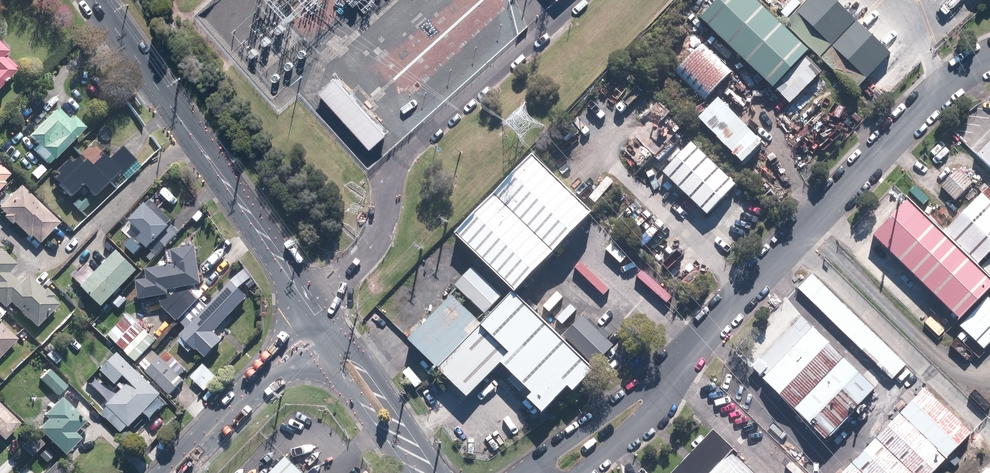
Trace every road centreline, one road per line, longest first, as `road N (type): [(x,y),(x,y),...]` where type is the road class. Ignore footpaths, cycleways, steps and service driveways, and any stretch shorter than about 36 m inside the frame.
road 1 (residential): [(989,55),(957,74),(689,350)]
road 2 (residential): [(303,293),(95,0)]
road 3 (residential): [(515,472),(689,350)]
road 4 (residential): [(689,350),(655,413),(585,472)]
road 5 (secondary): [(170,472),(270,370)]
road 6 (tertiary): [(338,324),(399,410),(404,445)]
road 7 (tertiary): [(404,445),(374,428),(316,341)]

